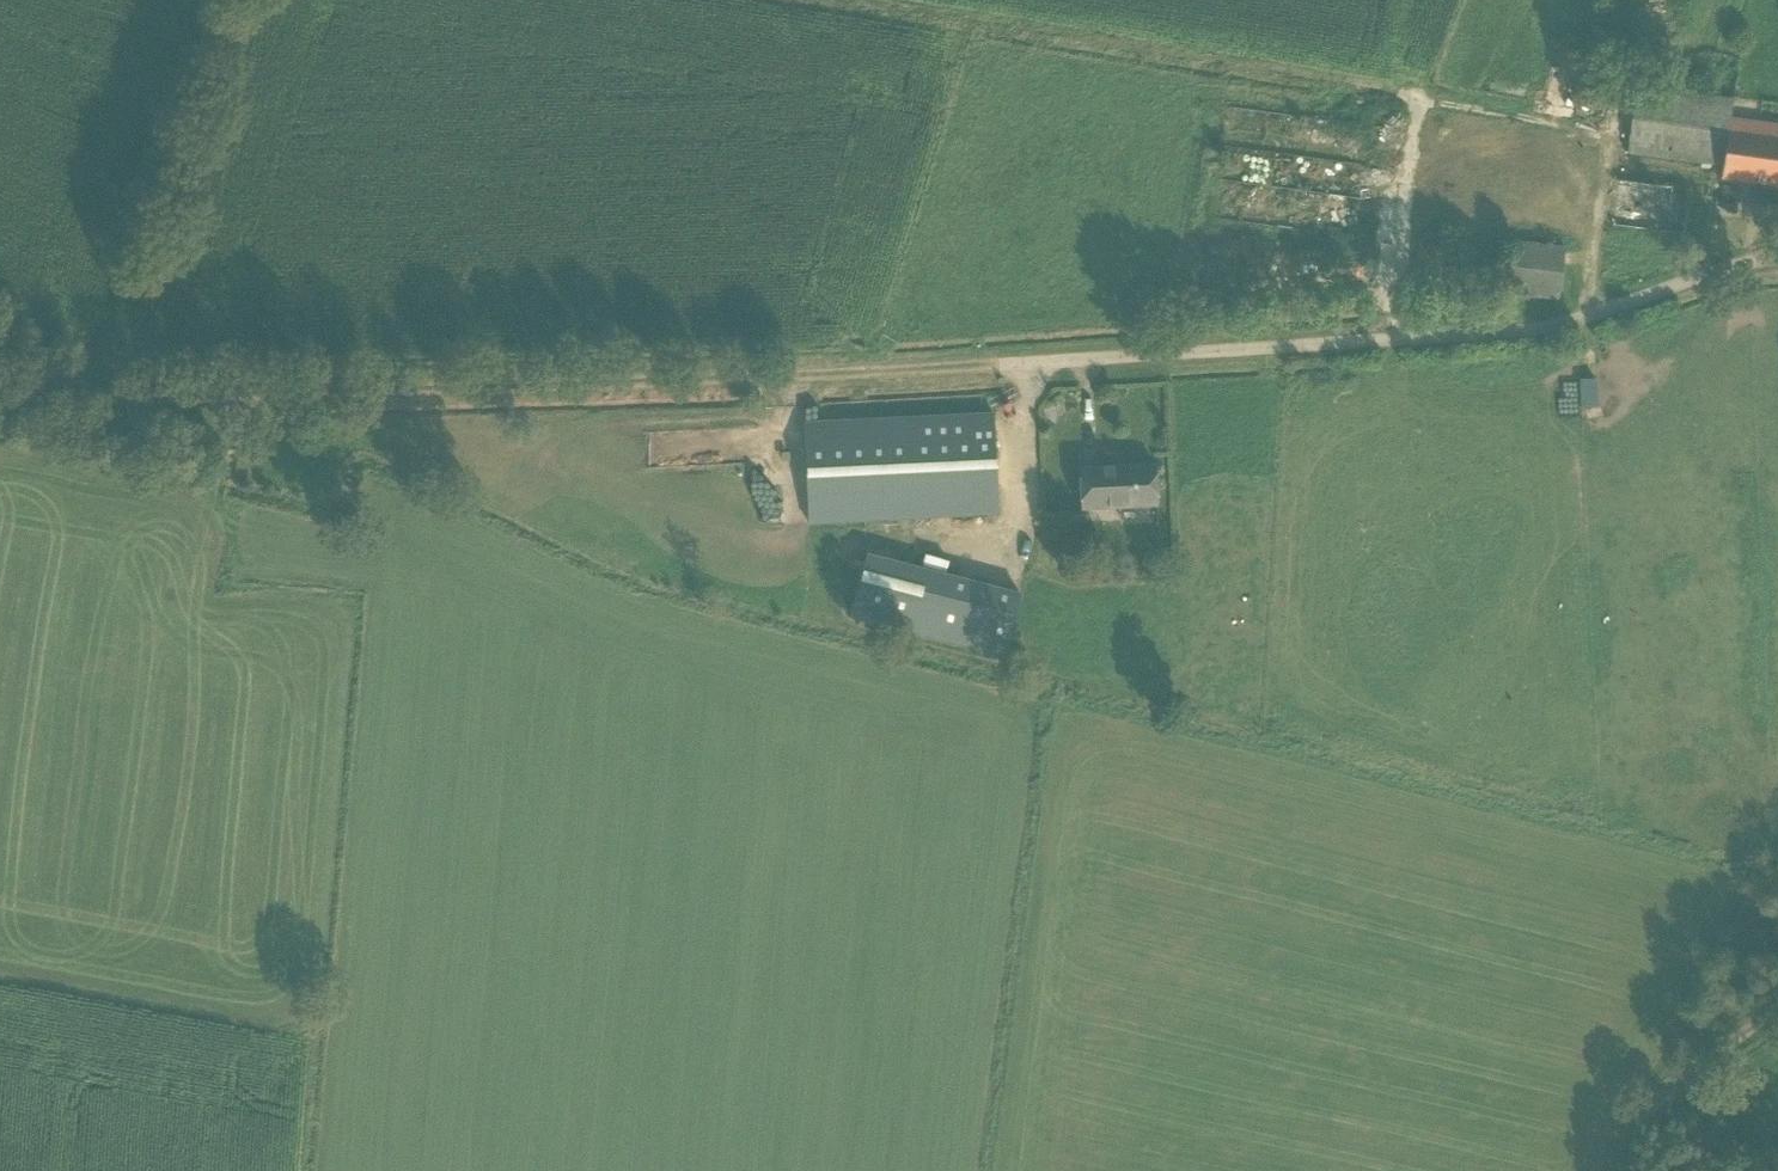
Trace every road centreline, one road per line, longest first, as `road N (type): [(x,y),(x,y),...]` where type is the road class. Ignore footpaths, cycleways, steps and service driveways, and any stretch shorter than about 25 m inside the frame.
road 1 (track): [(0,353),(89,394),(158,399),(999,366)]
road 2 (unclassified): [(999,366),(1537,331),(1777,259)]
road 3 (track): [(1777,1007),(1642,1113),(1632,1170)]

